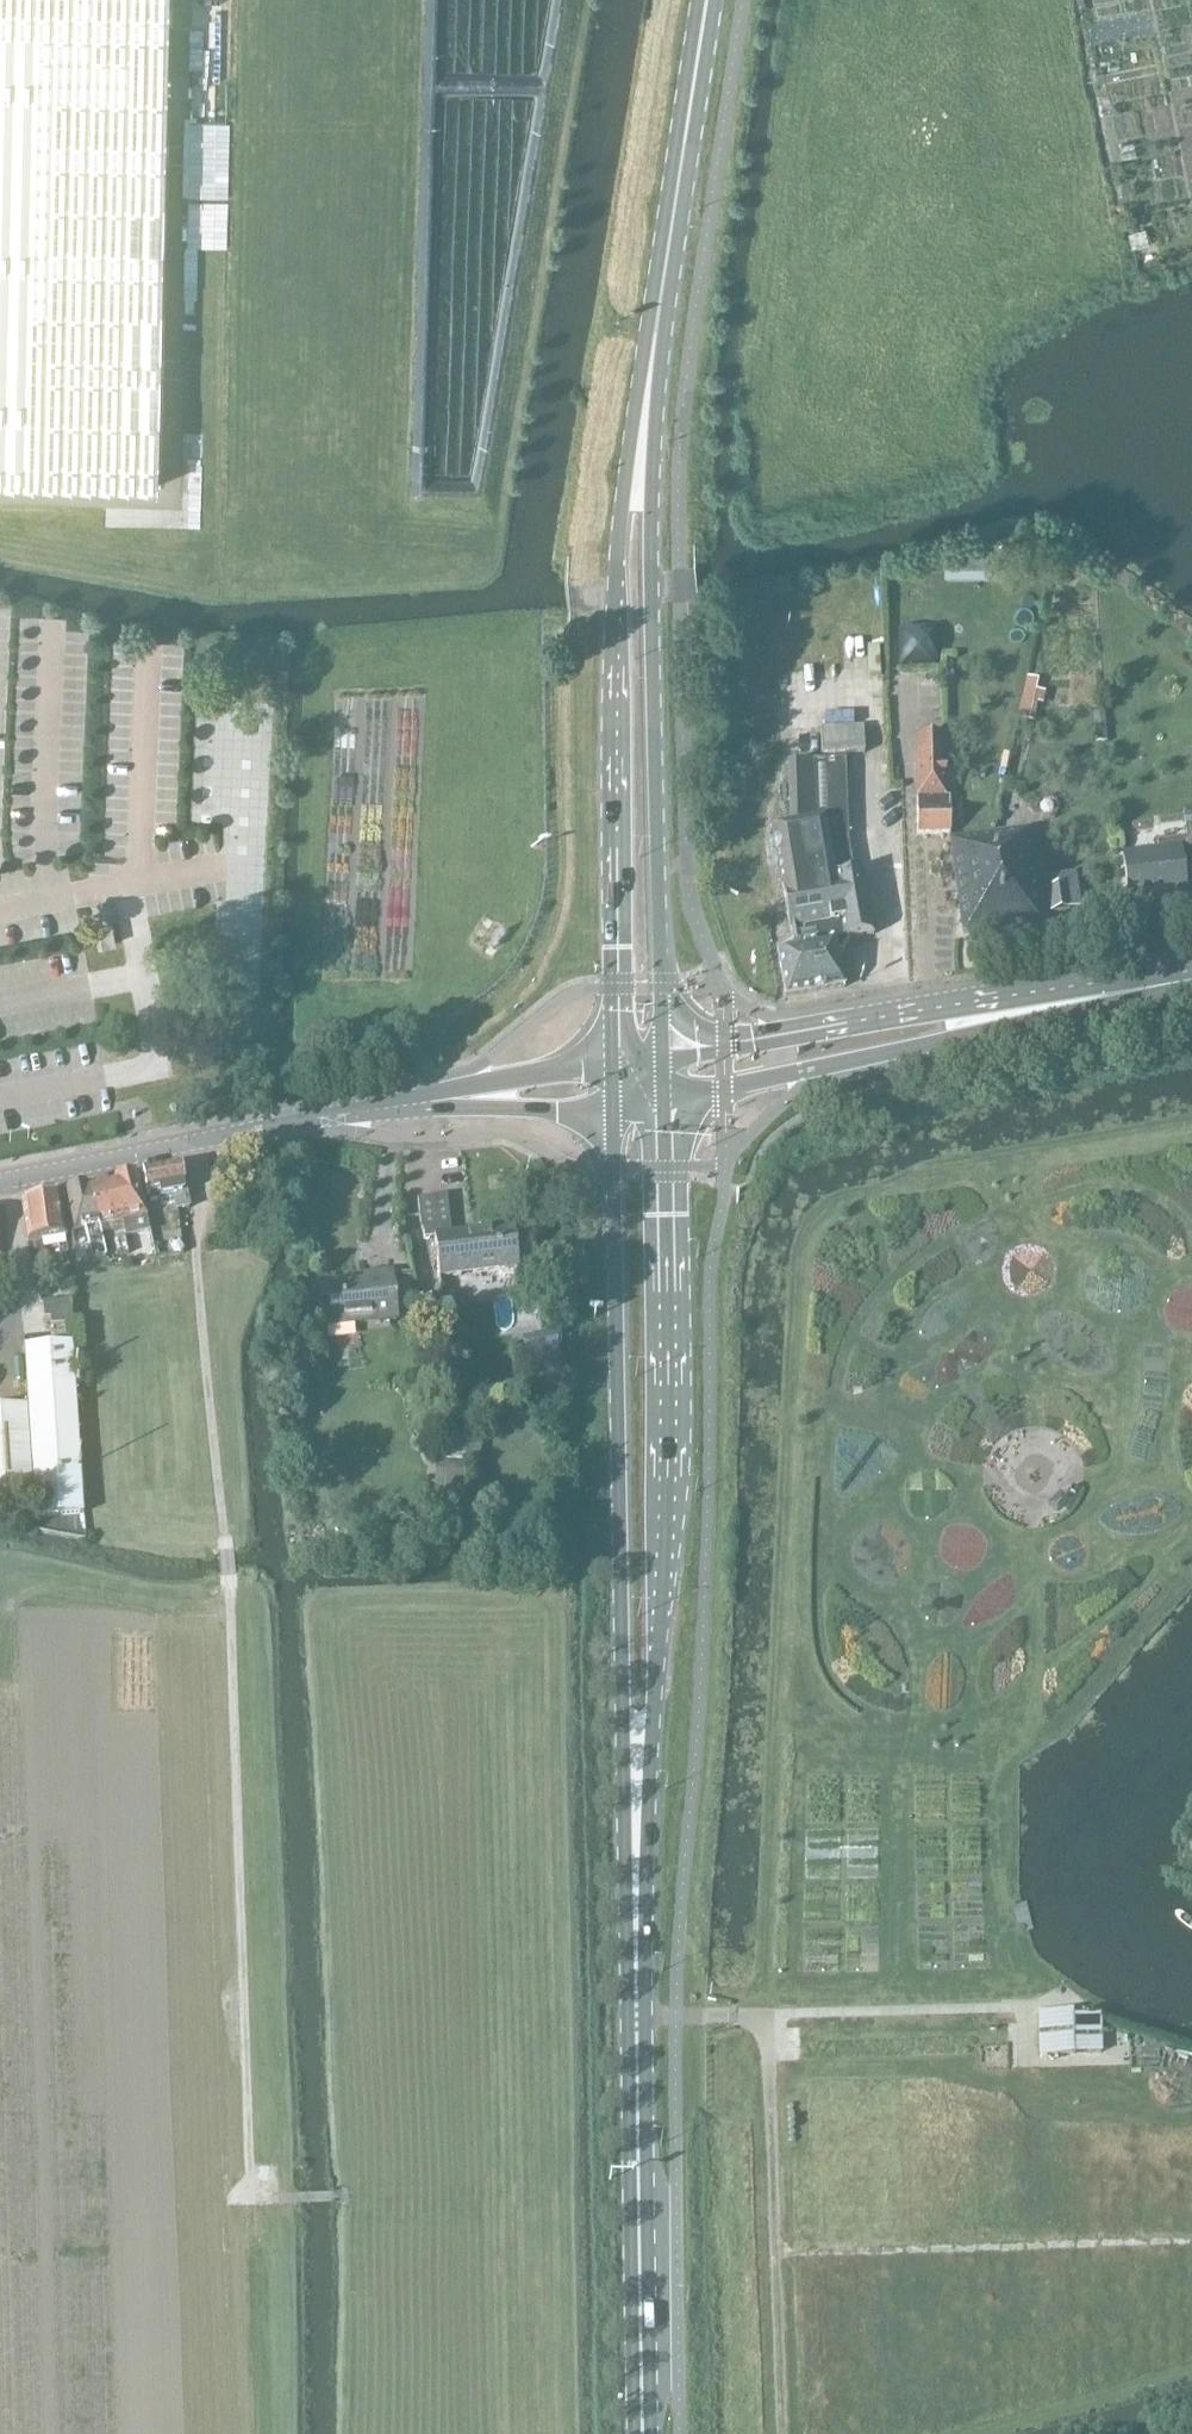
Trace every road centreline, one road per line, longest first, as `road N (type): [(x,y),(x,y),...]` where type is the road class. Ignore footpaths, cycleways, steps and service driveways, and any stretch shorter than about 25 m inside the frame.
road 1 (track): [(189,1142),(201,1199),(196,1275),(229,1586),(250,2180),(279,2194),(351,2194)]
road 2 (secondary): [(634,1997),(668,1406),(665,1107)]
road 3 (secondary): [(617,1114),(624,1897),(634,1997)]
road 4 (secondary): [(663,283),(619,560),(618,1053)]
road 5 (secondary): [(663,1047),(653,554),(663,283)]
road 6 (track): [(1191,2238),(777,2252),(782,2433)]
road 7 (secondary): [(644,2433),(634,1997)]
road 8 (tertiary): [(0,1181),(383,1108)]
road 9 (tertiary): [(844,1035),(1191,980)]
road 10 (secondary): [(663,283),(707,0)]
road 11 (track): [(763,2013),(1028,2001)]
road 12 (track): [(250,2180),(236,2198),(0,2205)]
road 13 (tertiary): [(618,1053),(383,1108)]
road 14 (track): [(777,2252),(763,2013)]
road 15 (tertiary): [(383,1108),(617,1114)]
road 16 (tertiary): [(665,1107),(727,1093),(844,1035)]
road 17 (tertiary): [(844,1035),(663,1047)]
road 18 (track): [(763,2013),(635,2011)]

